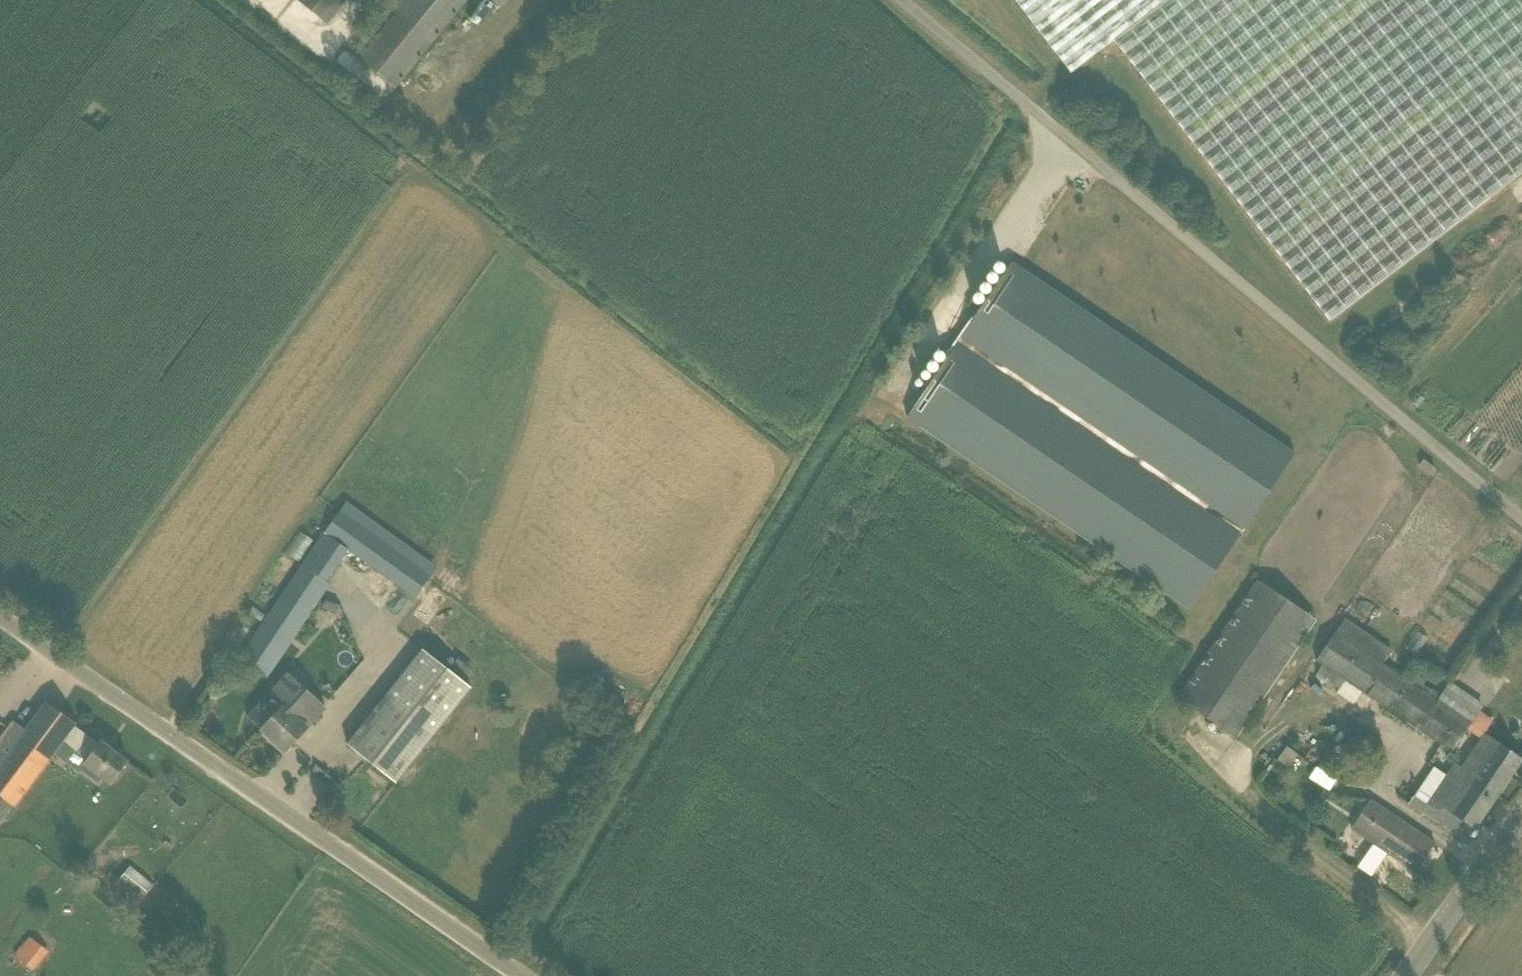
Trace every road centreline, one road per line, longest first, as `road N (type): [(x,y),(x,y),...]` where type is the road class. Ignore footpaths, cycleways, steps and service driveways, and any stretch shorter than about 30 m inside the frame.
road 1 (residential): [(1521,536),(899,0)]
road 2 (unclassified): [(518,975),(0,615)]
road 3 (tertiary): [(1407,975),(1521,822)]

